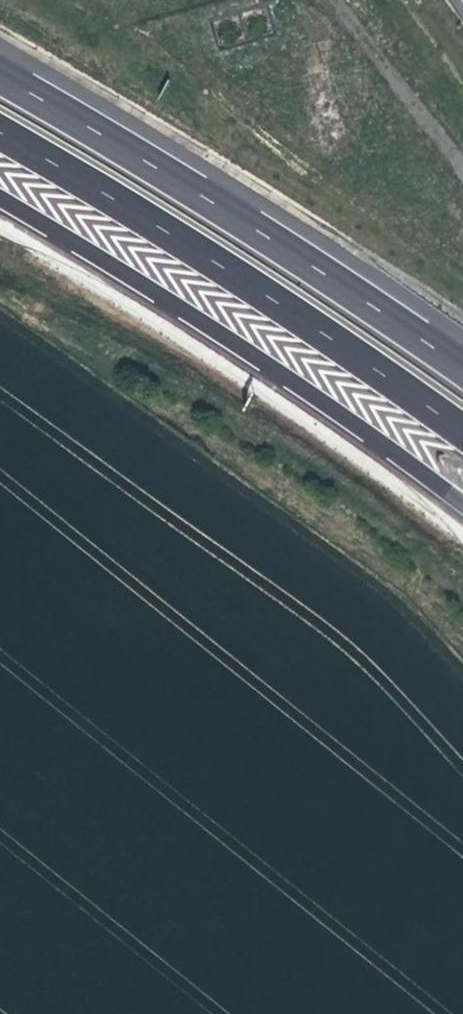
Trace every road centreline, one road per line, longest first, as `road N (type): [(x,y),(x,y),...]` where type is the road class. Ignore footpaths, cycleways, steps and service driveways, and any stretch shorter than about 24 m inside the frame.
road 1 (motorway): [(0,190),(462,502)]
road 2 (motorway): [(0,127),(262,287),(462,425)]
road 3 (motorway): [(462,362),(366,294),(0,75)]

